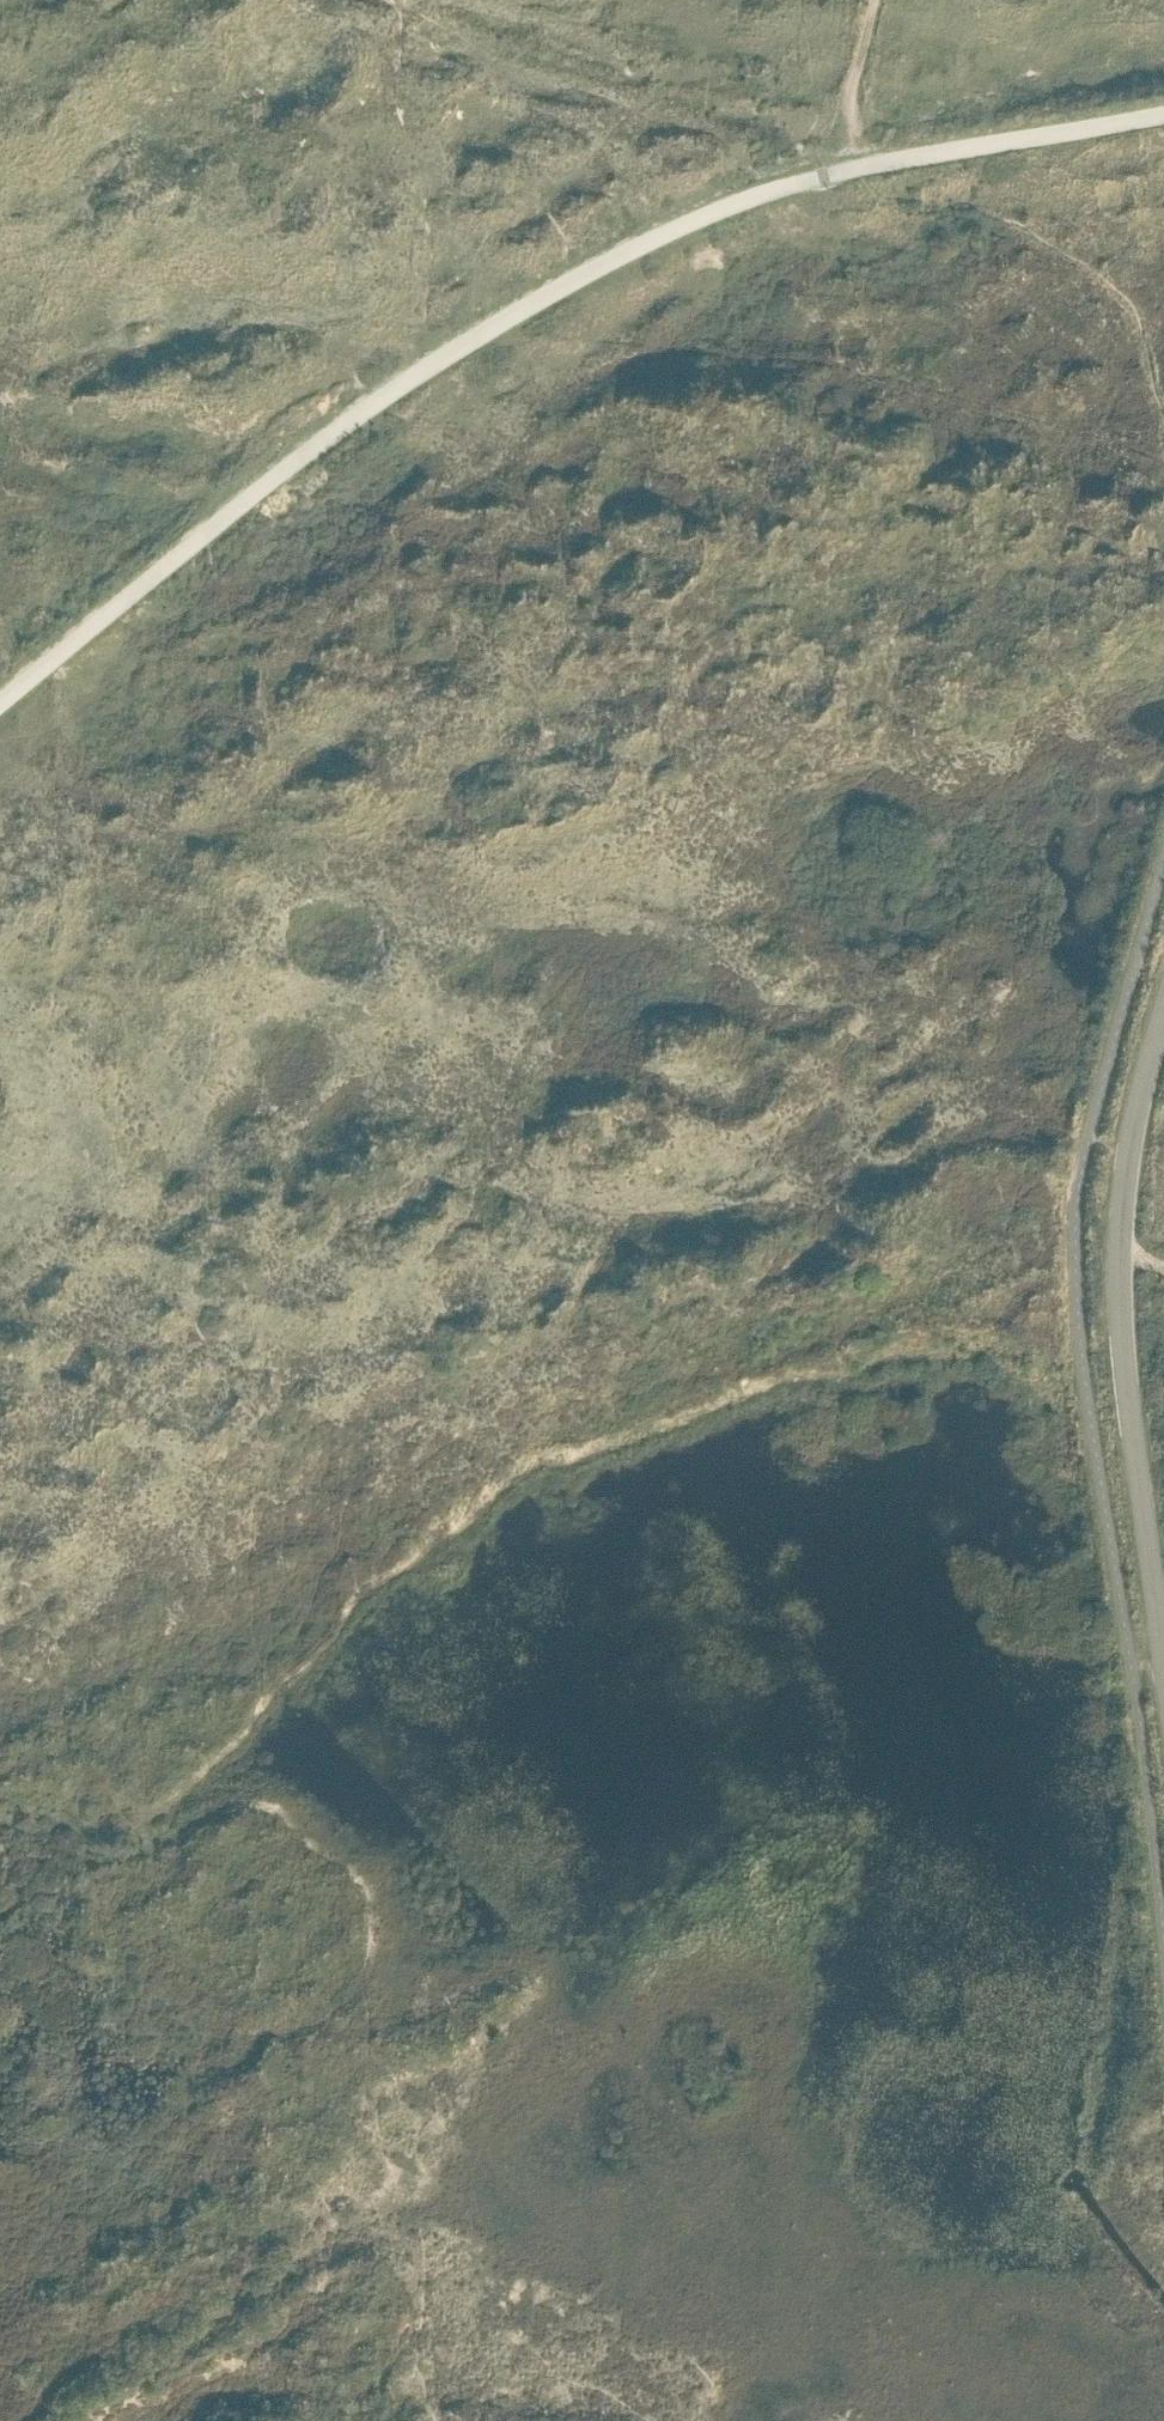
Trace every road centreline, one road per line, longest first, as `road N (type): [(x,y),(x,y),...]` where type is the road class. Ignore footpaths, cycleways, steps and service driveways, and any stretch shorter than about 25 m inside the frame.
road 1 (tertiary): [(1163,1663),(1123,1351),(1120,1254),(1129,1150),(1163,1011)]

